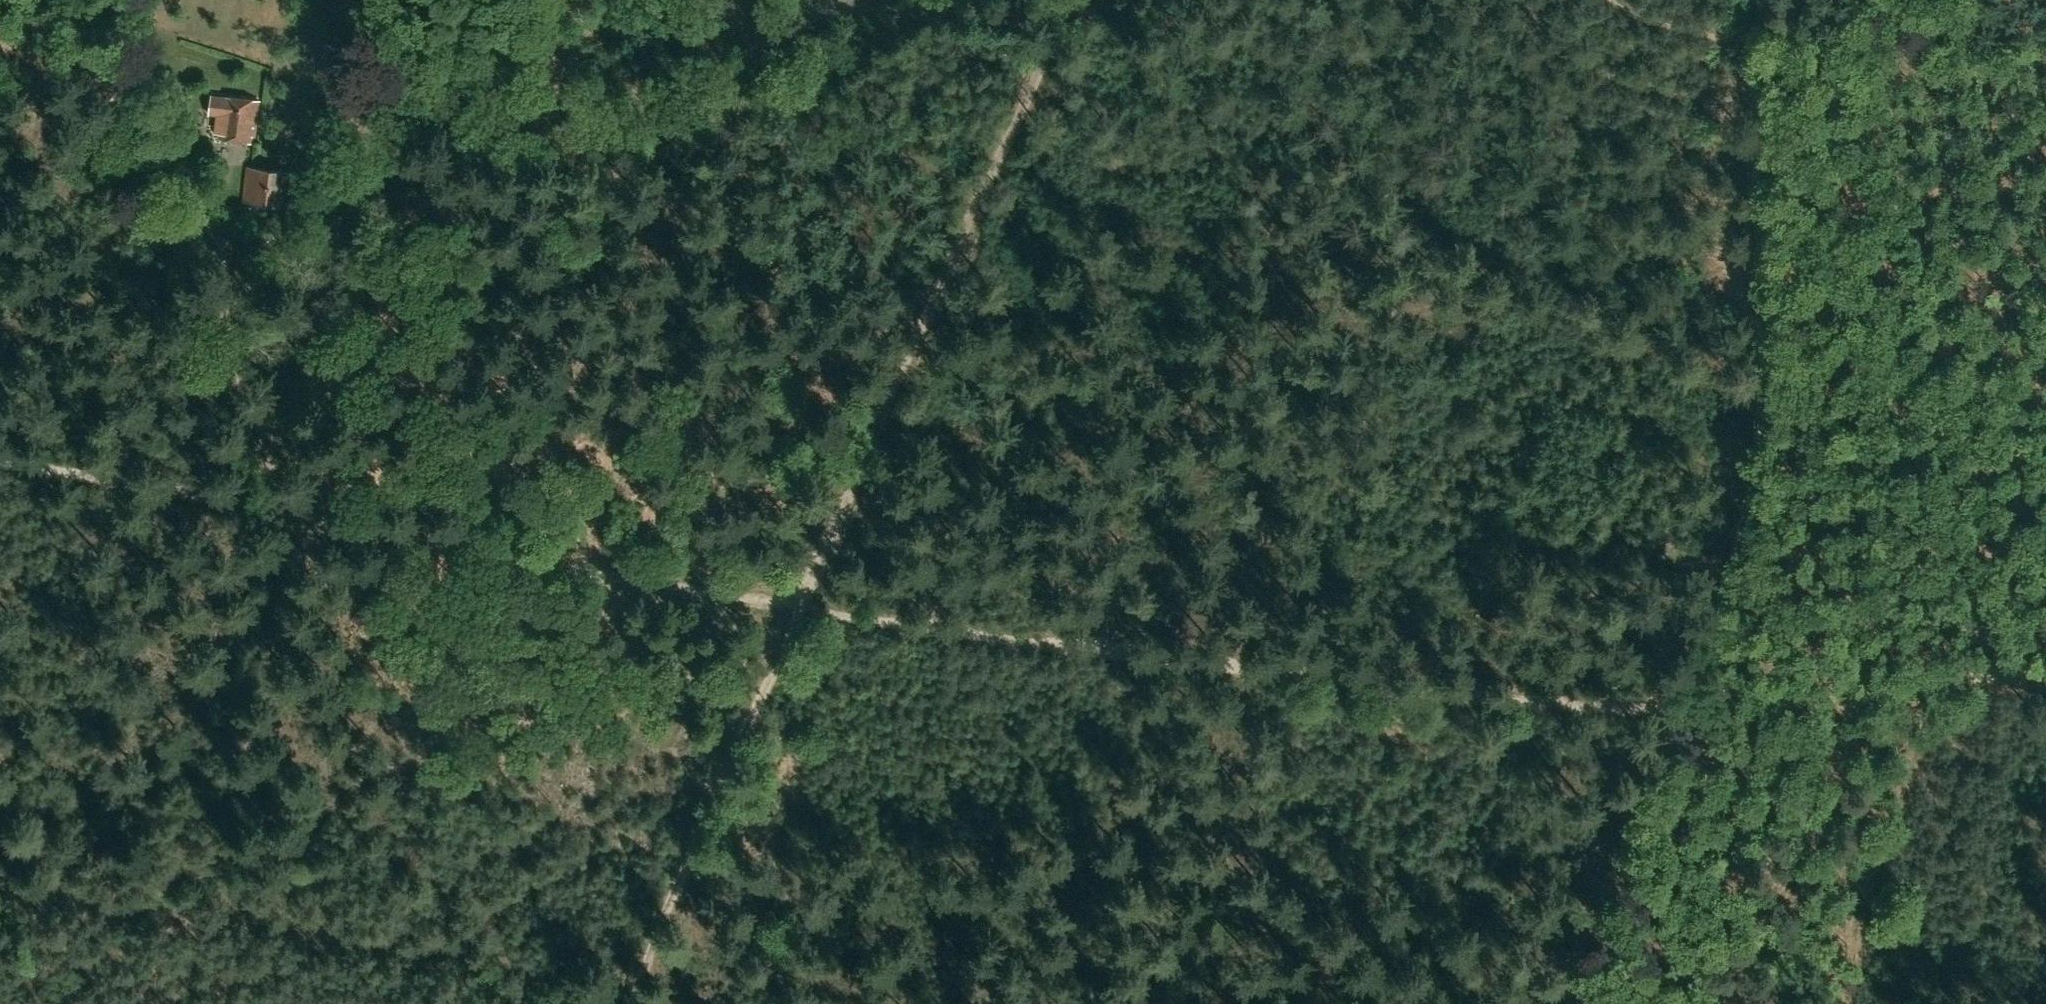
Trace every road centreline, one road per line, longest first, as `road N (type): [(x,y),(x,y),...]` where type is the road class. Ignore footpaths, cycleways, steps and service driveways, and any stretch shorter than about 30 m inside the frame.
road 1 (track): [(705,591),(1229,668),(1683,712),(2045,674)]
road 2 (track): [(1083,0),(805,607),(634,1003)]
road 3 (track): [(0,467),(705,591)]
road 4 (track): [(98,0),(159,134),(212,199),(227,243),(233,355),(247,414),(274,473),(308,520)]

